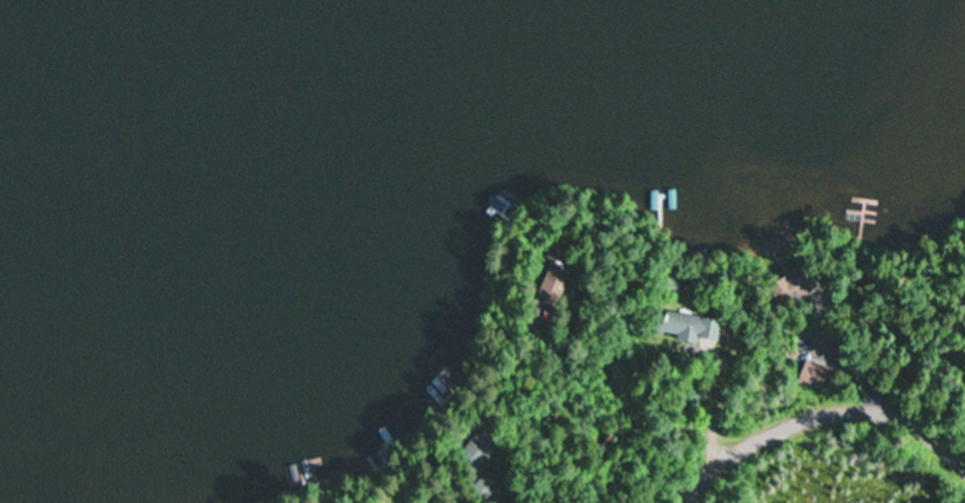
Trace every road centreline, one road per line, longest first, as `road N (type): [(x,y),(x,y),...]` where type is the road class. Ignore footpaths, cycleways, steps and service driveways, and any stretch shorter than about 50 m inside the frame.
road 1 (residential): [(964,471),(896,420),(835,413),(719,461),(694,502)]

